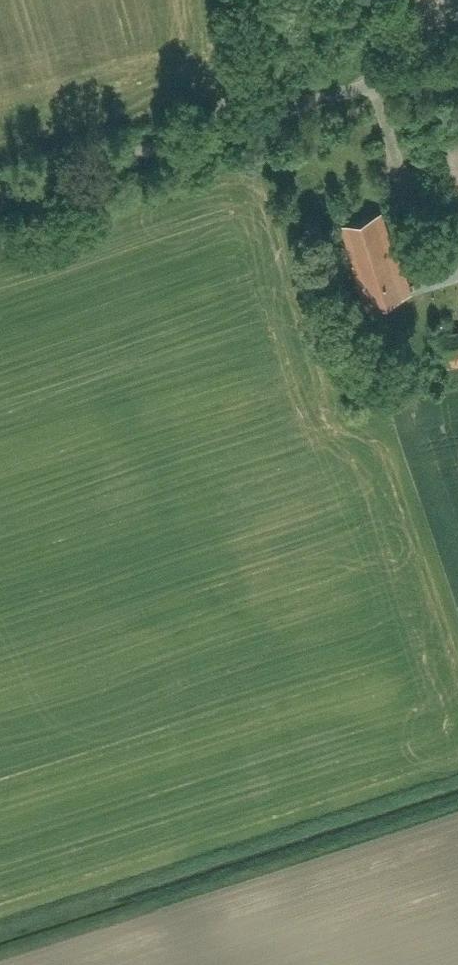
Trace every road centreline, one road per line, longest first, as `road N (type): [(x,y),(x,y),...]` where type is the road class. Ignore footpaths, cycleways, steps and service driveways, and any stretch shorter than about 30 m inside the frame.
road 1 (unclassified): [(0,205),(457,66)]

